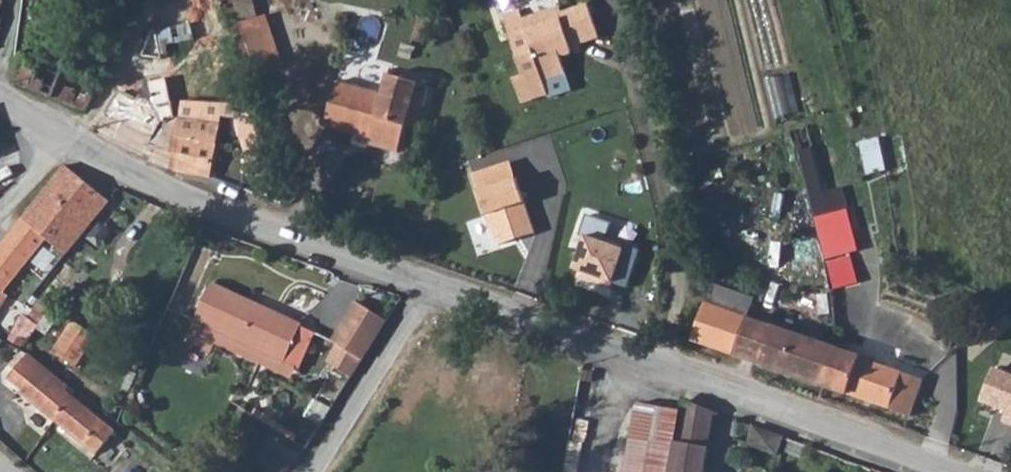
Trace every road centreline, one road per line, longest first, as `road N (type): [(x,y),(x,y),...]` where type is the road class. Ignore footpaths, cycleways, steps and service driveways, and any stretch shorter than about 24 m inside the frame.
road 1 (unclassified): [(955,471),(271,233),(126,170),(0,93)]
road 2 (track): [(74,140),(140,33),(151,0)]

